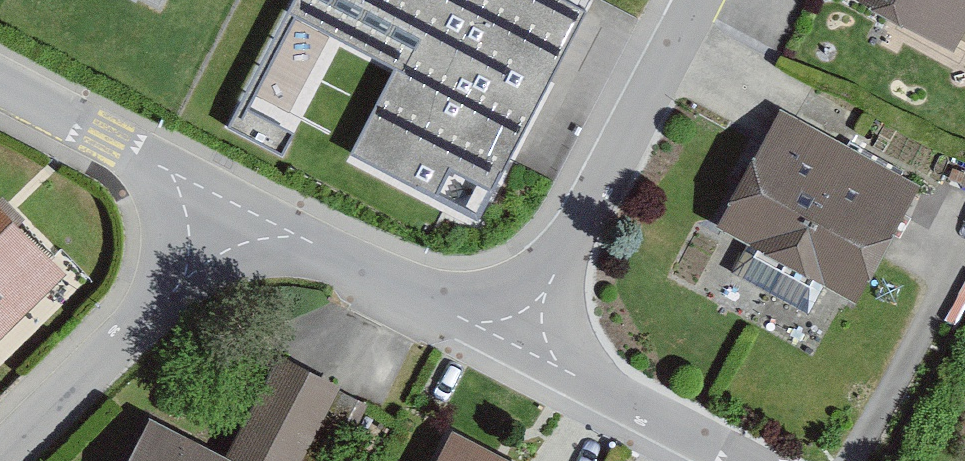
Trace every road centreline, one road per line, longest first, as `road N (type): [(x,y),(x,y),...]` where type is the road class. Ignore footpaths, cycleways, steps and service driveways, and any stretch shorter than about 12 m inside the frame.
road 1 (residential): [(696,0),(517,345)]
road 2 (residential): [(229,208),(0,440)]
road 3 (residential): [(229,208),(517,345)]
road 4 (residential): [(0,86),(229,208)]
road 5 (residential): [(517,345),(742,460)]

